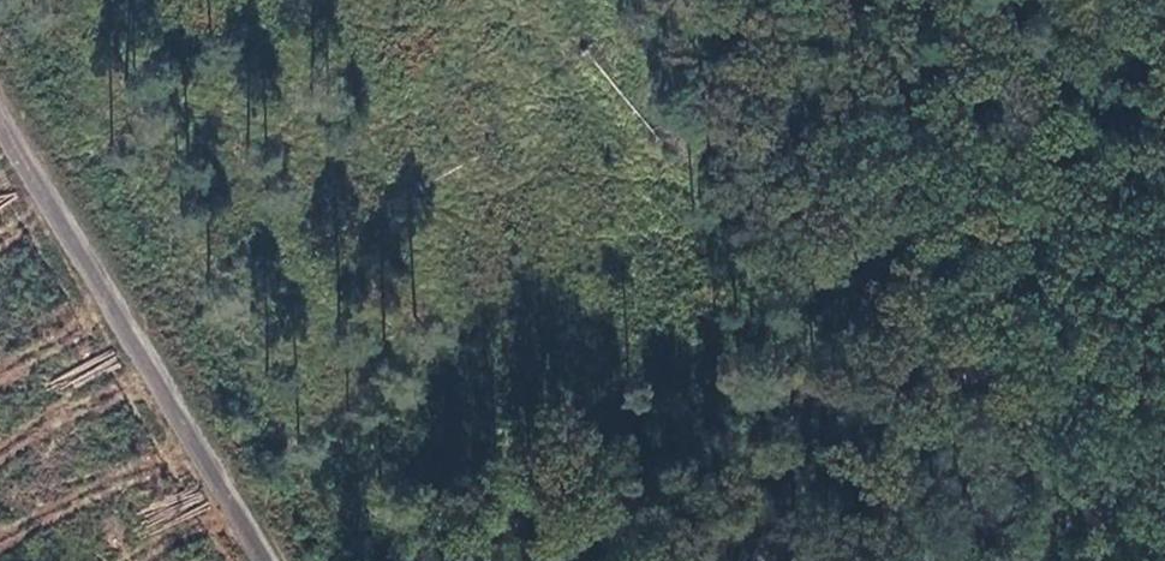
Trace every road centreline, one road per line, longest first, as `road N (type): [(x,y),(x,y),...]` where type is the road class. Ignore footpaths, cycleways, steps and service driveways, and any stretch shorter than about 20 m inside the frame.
road 1 (track): [(270,560),(0,120)]

